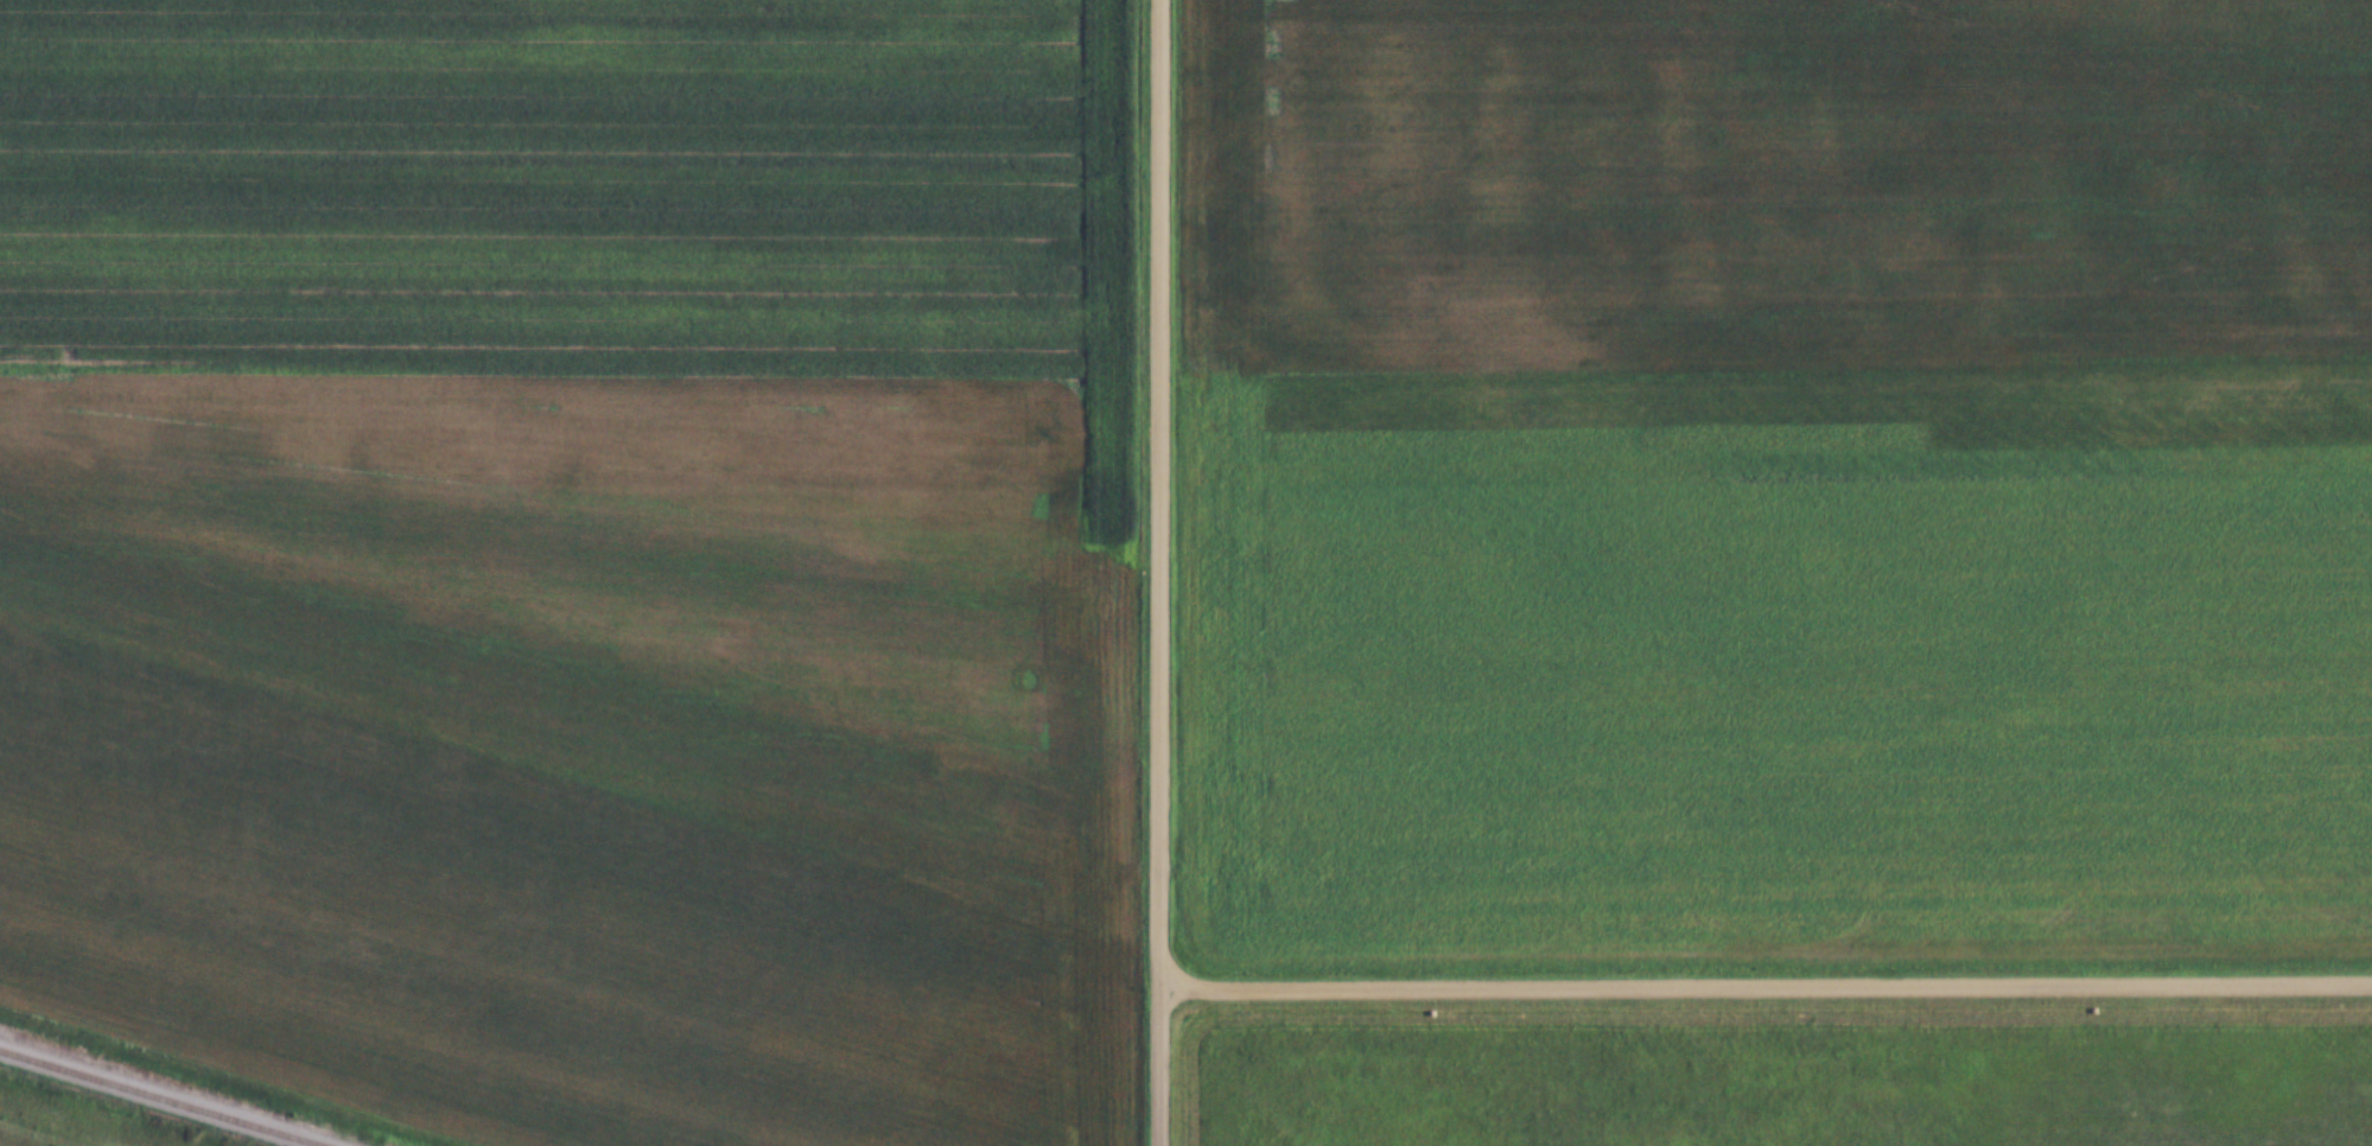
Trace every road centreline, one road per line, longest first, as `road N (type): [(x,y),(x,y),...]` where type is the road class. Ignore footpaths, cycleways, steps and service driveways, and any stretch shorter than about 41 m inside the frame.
road 1 (residential): [(1157,983),(2371,983)]
road 2 (residential): [(1158,0),(1157,1145)]

